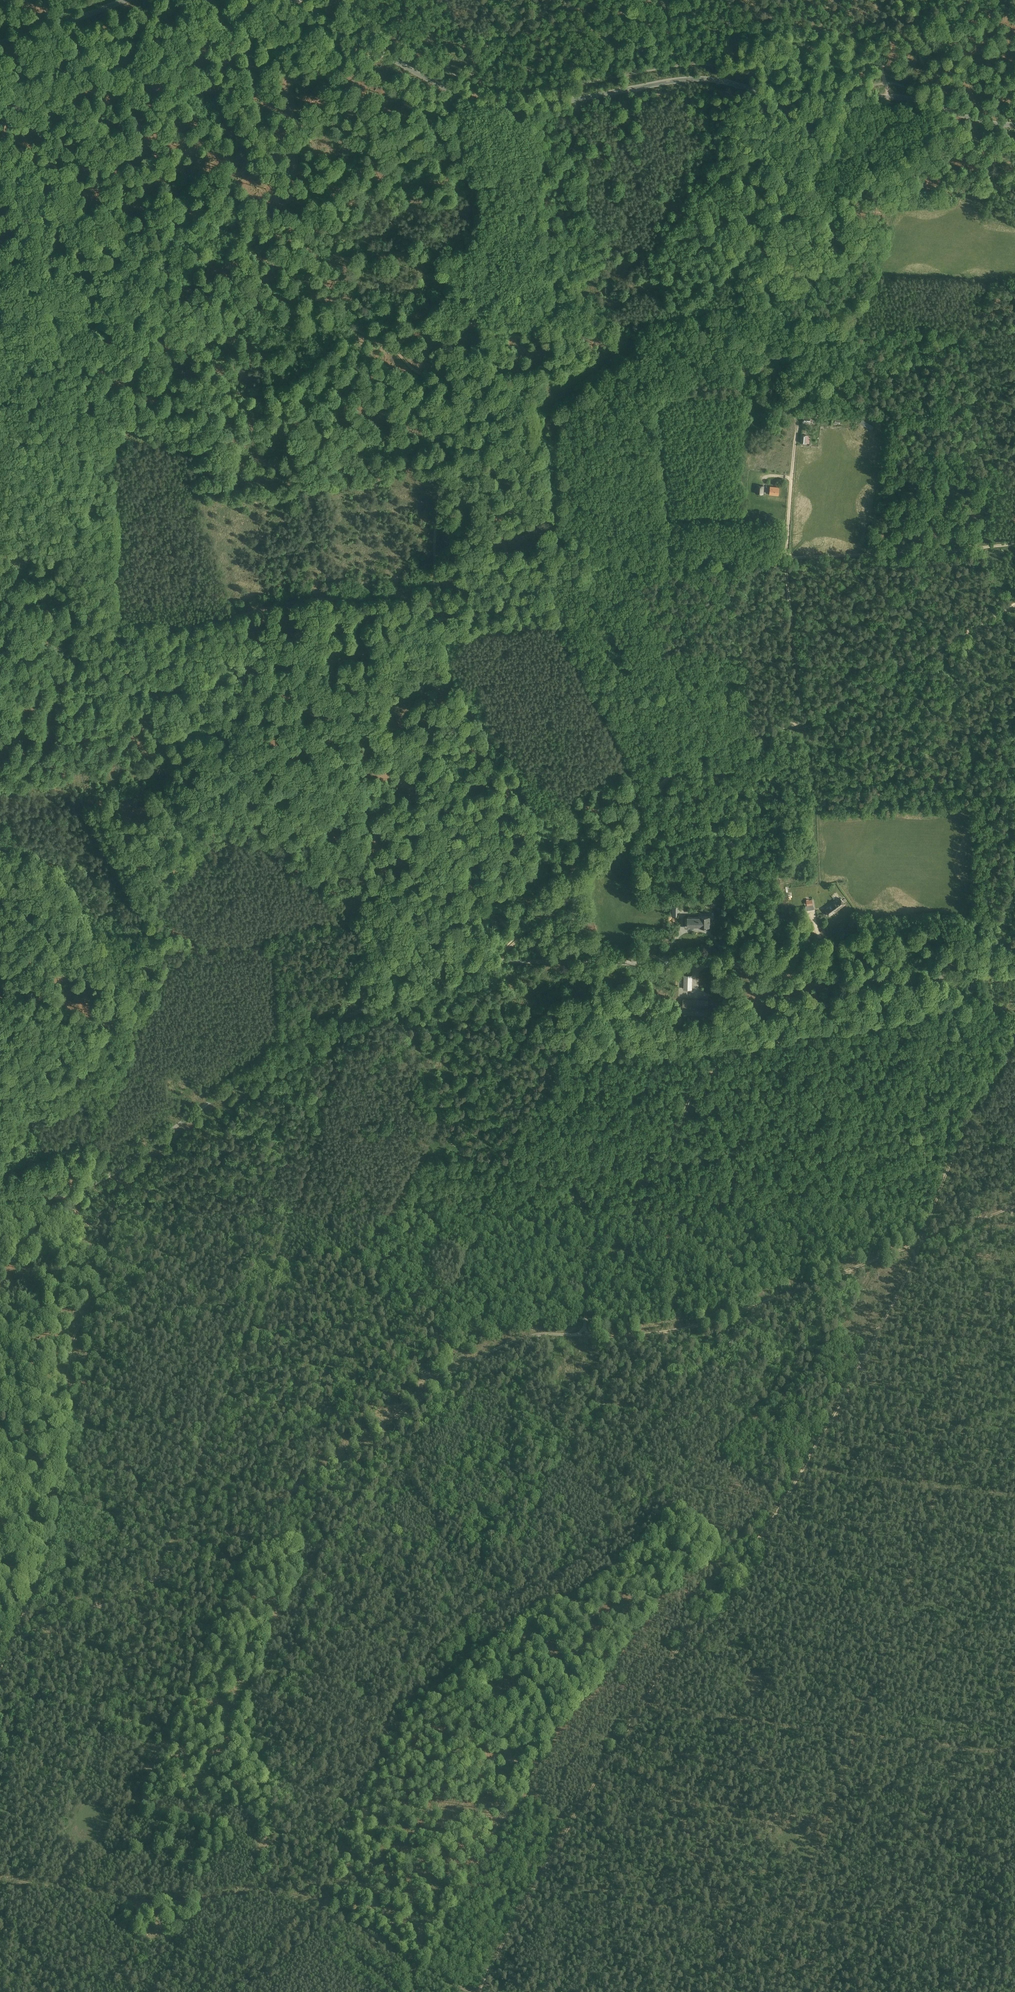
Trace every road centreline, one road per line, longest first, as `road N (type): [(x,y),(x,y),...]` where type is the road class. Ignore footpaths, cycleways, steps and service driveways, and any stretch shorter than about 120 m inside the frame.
road 1 (track): [(1014,1039),(968,1120),(902,1285),(829,1421),(753,1548),(648,1694),(475,1991)]
road 2 (track): [(458,95),(488,278),(478,316),(430,370),(447,654),(457,691),(570,877),(586,939),(601,960)]
road 3 (track): [(1014,545),(786,558),(797,416),(767,386),(756,300),(659,321),(469,327)]
road 4 (tertiary): [(1014,125),(900,97),(797,99),(702,79),(504,109),(430,80),(295,0)]
road 5 (track): [(12,1638),(156,1582),(492,1347),(543,1333),(587,1333)]
road 6 (track): [(496,963),(616,824),(698,755),(826,712),(1014,607)]
road 7 (track): [(429,385),(392,349),(356,329),(268,326),(174,307),(130,313),(55,367),(26,414),(23,466),(0,524)]
road 8 (track): [(0,1227),(125,1169),(323,1030),(496,963)]
road 9 (track): [(1014,973),(837,984),(694,964),(496,963)]
road 10 (track): [(0,1671),(49,1543),(78,1388),(68,1360),(108,1250),(62,1199)]
road 11 (track): [(0,1879),(154,1899),(300,1895),(466,1991)]
road 12 (track): [(438,590),(303,602),(192,627),(0,618)]
road 13 (track): [(587,1333),(590,1245),(633,1208),(713,1071),(780,1023),(812,980)]
road 14 (track): [(587,1333),(706,1323),(920,1243)]
road 15 (track): [(786,558),(779,566),(805,721)]
road 16 (track): [(458,95),(486,41),(530,29),(551,0)]
road 17 (tertiary): [(124,0),(0,43)]

